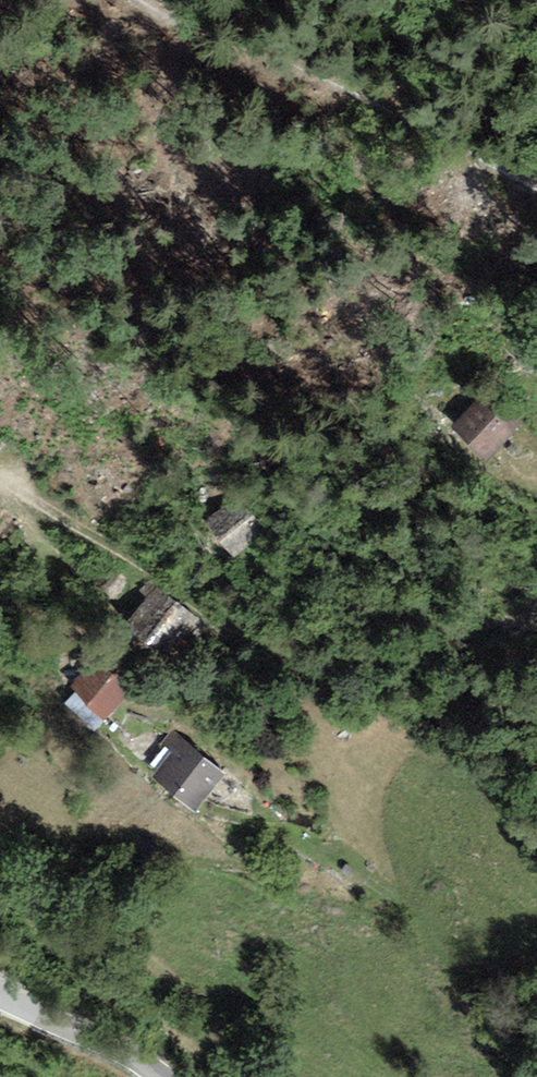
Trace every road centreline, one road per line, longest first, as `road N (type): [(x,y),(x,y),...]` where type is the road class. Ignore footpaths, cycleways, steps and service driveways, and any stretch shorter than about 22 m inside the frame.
road 1 (track): [(0,475),(315,676),(402,700),(463,728),(536,828)]
road 2 (track): [(94,0),(536,200)]
road 3 (tertiary): [(163,1076),(0,994)]

